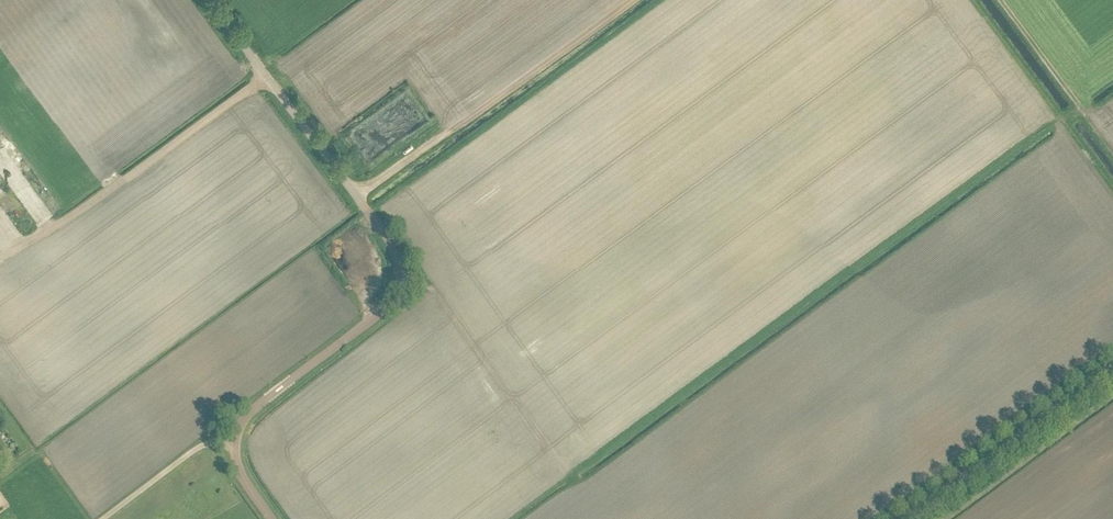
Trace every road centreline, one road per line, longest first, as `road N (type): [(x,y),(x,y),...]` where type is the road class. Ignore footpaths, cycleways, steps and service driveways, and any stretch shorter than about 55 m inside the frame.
road 1 (tertiary): [(910,518),(1112,370)]

